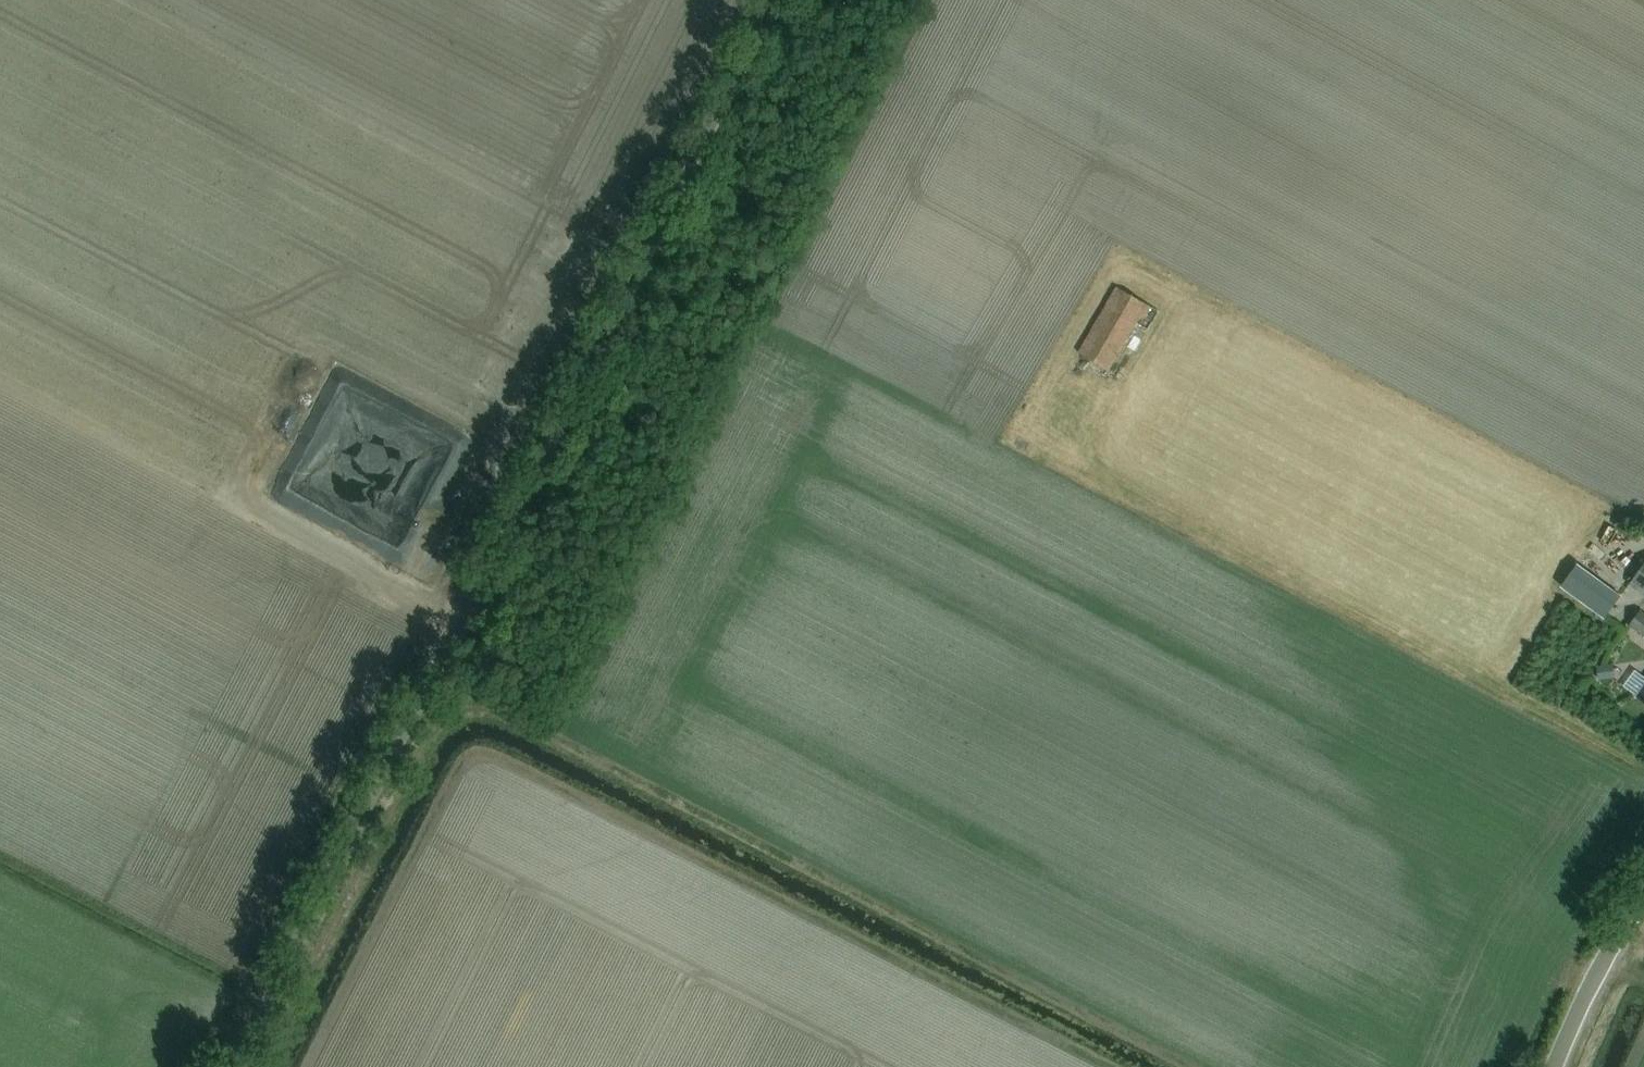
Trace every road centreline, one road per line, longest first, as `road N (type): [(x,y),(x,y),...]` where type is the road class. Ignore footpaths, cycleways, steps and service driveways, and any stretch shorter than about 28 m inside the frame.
road 1 (unclassified): [(234,1066),(771,0)]
road 2 (track): [(1089,452),(1105,484),(1144,505),(1643,762)]
road 3 (unclassified): [(1554,1066),(1643,900)]

